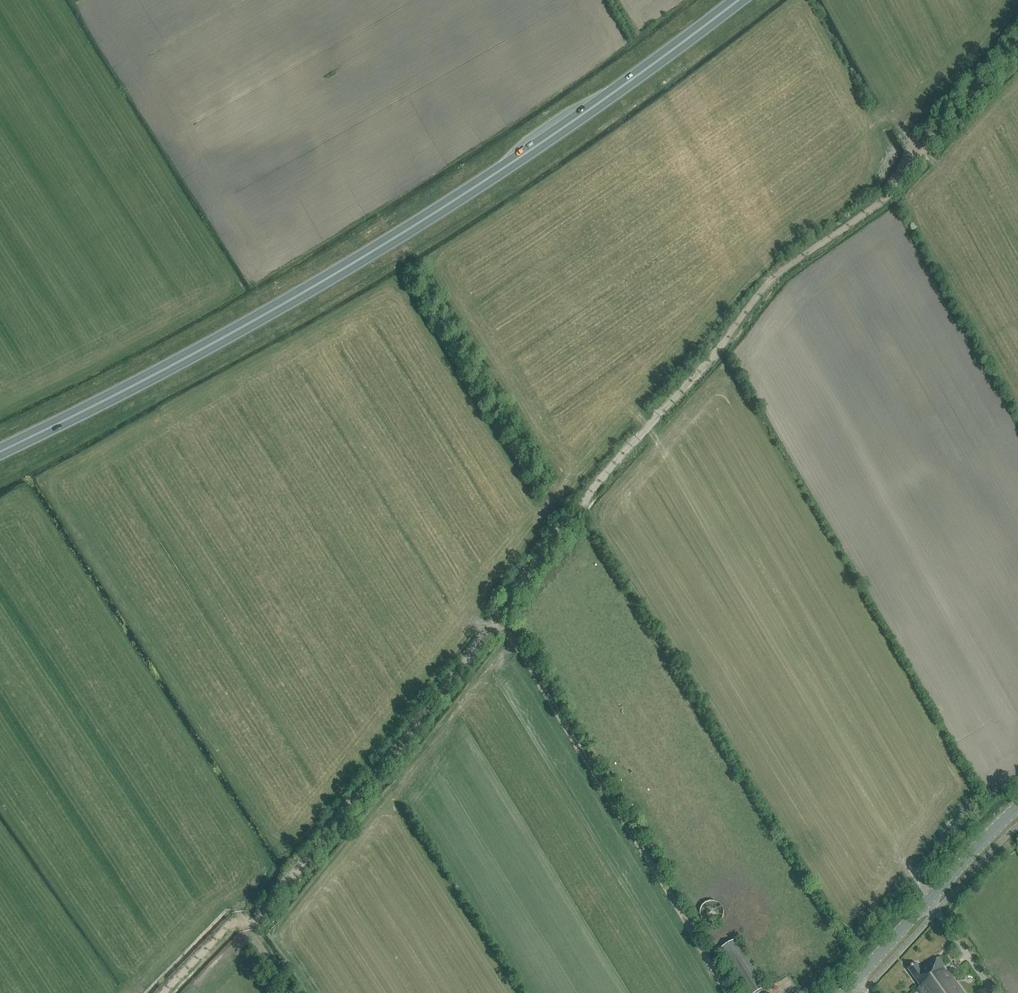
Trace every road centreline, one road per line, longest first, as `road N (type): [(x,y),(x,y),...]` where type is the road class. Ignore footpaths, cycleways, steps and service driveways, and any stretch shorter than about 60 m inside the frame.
road 1 (trunk): [(0,452),(275,309),(436,213),(739,0)]
road 2 (tertiary): [(849,992),(1017,807)]

